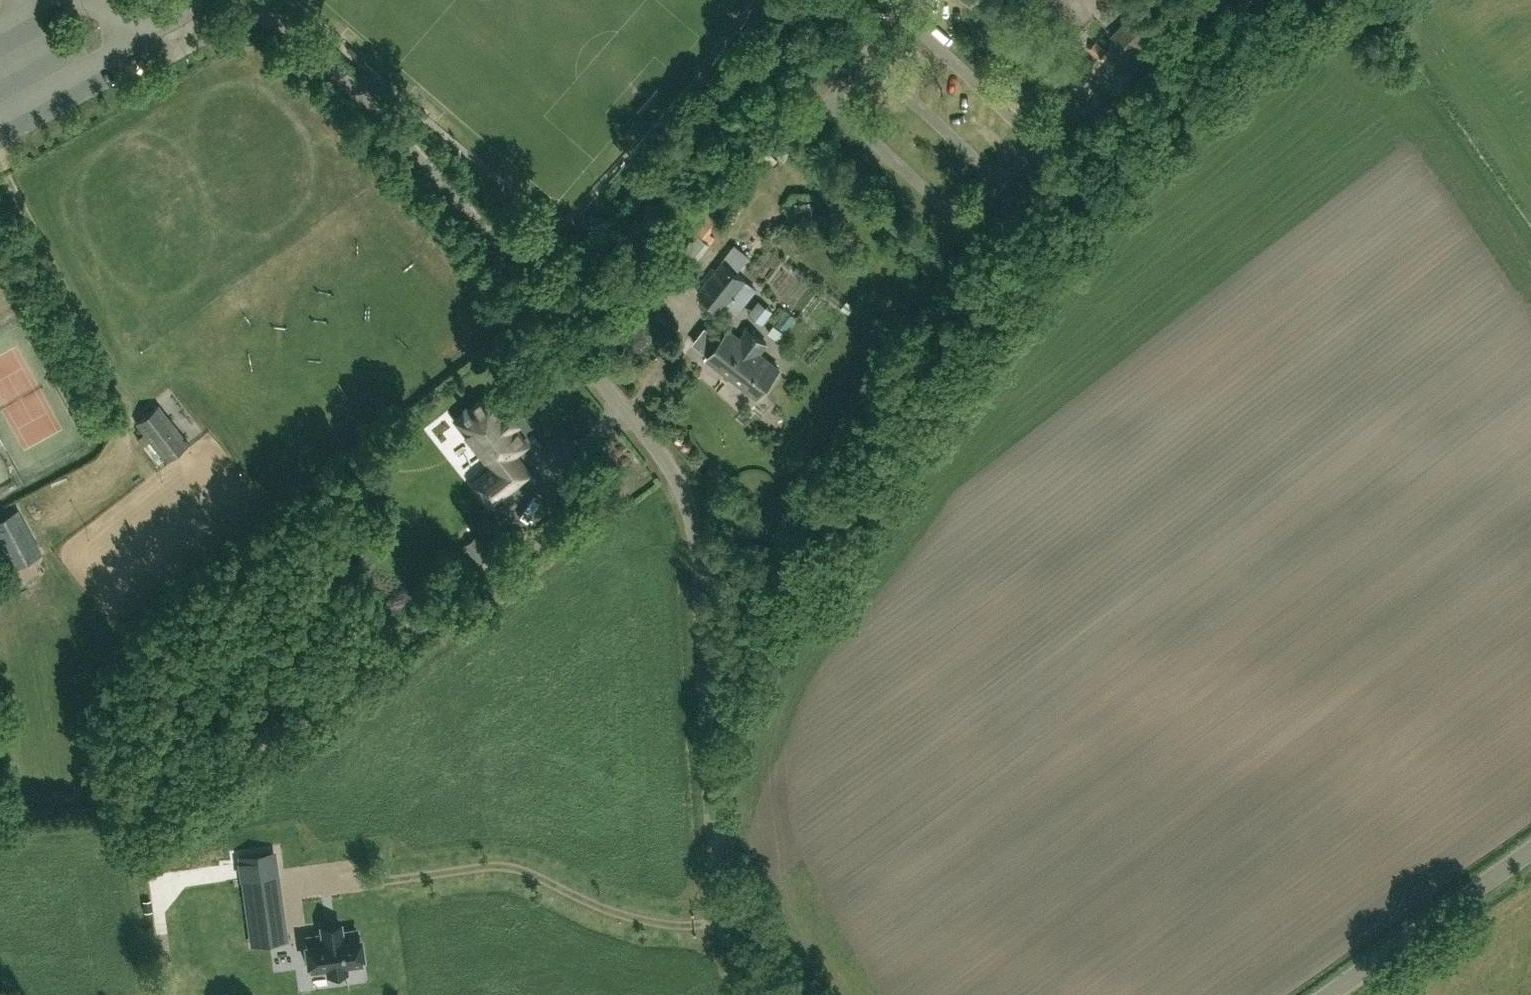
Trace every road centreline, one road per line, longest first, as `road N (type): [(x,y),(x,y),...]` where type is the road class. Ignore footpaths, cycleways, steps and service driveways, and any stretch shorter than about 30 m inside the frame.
road 1 (residential): [(759,994),(729,922),(716,858),(697,523),(679,481),(554,313),(381,119),(332,71),(234,0)]
road 2 (unclassified): [(1324,994),(1530,851)]

